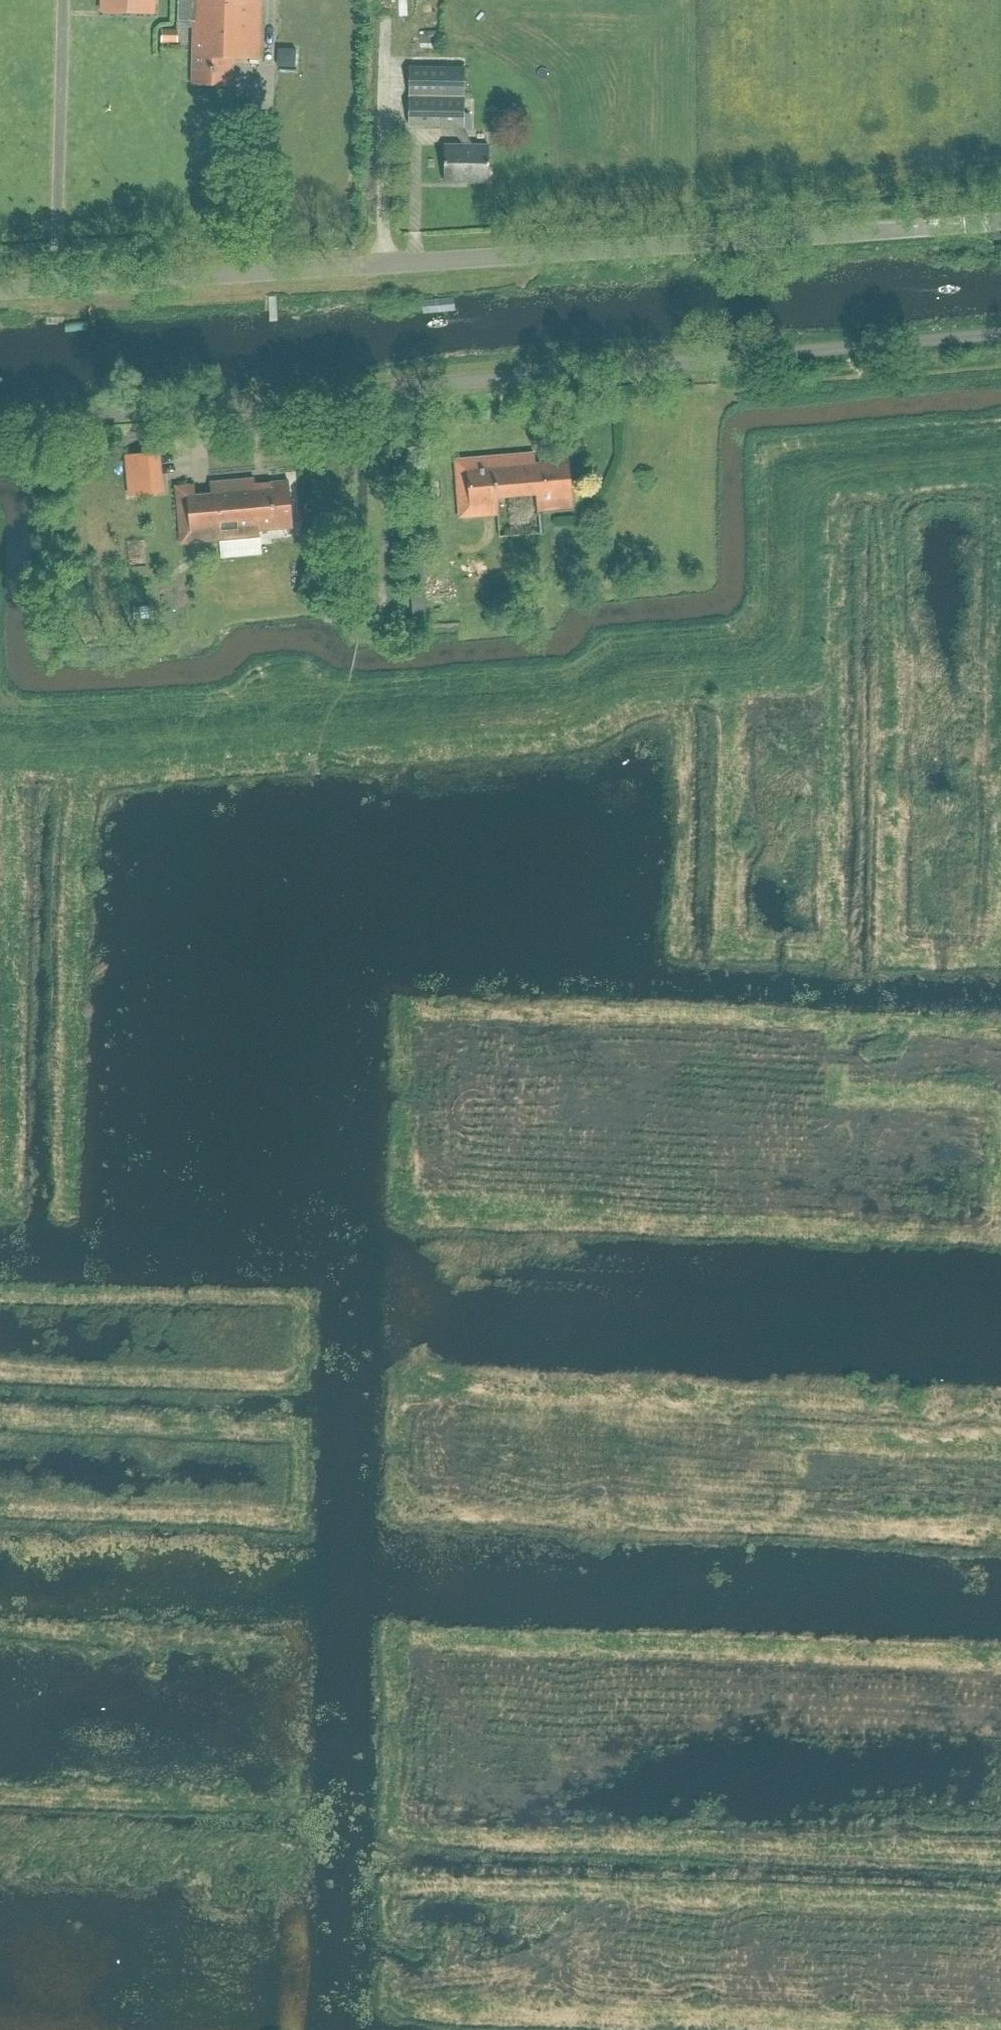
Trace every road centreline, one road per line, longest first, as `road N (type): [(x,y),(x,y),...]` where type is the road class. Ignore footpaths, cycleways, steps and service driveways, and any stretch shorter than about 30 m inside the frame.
road 1 (unclassified): [(0,424),(1000,333)]
road 2 (unclassified): [(0,292),(1000,223)]

